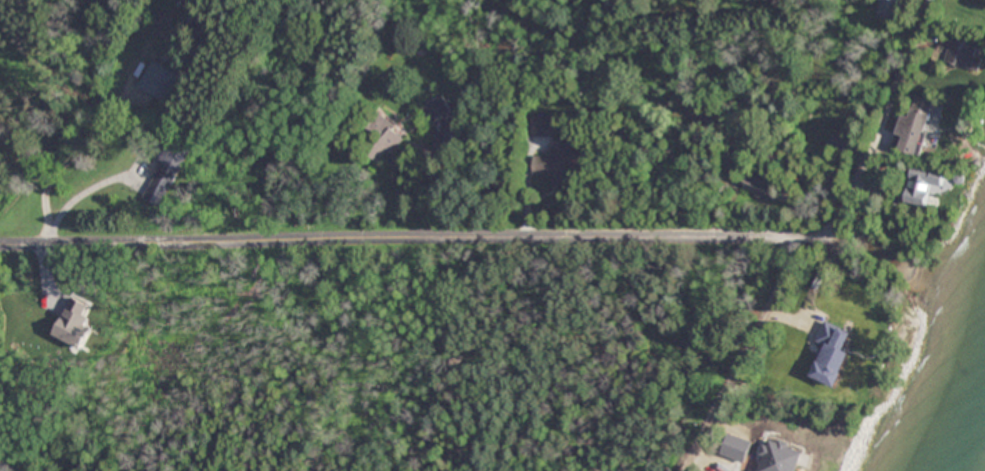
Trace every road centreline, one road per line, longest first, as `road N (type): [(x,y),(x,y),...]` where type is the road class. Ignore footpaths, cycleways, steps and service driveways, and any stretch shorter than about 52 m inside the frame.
road 1 (residential): [(0,244),(800,239)]
road 2 (residential): [(931,0),(848,202),(815,239),(800,239)]
road 3 (residential): [(800,239),(685,470)]

